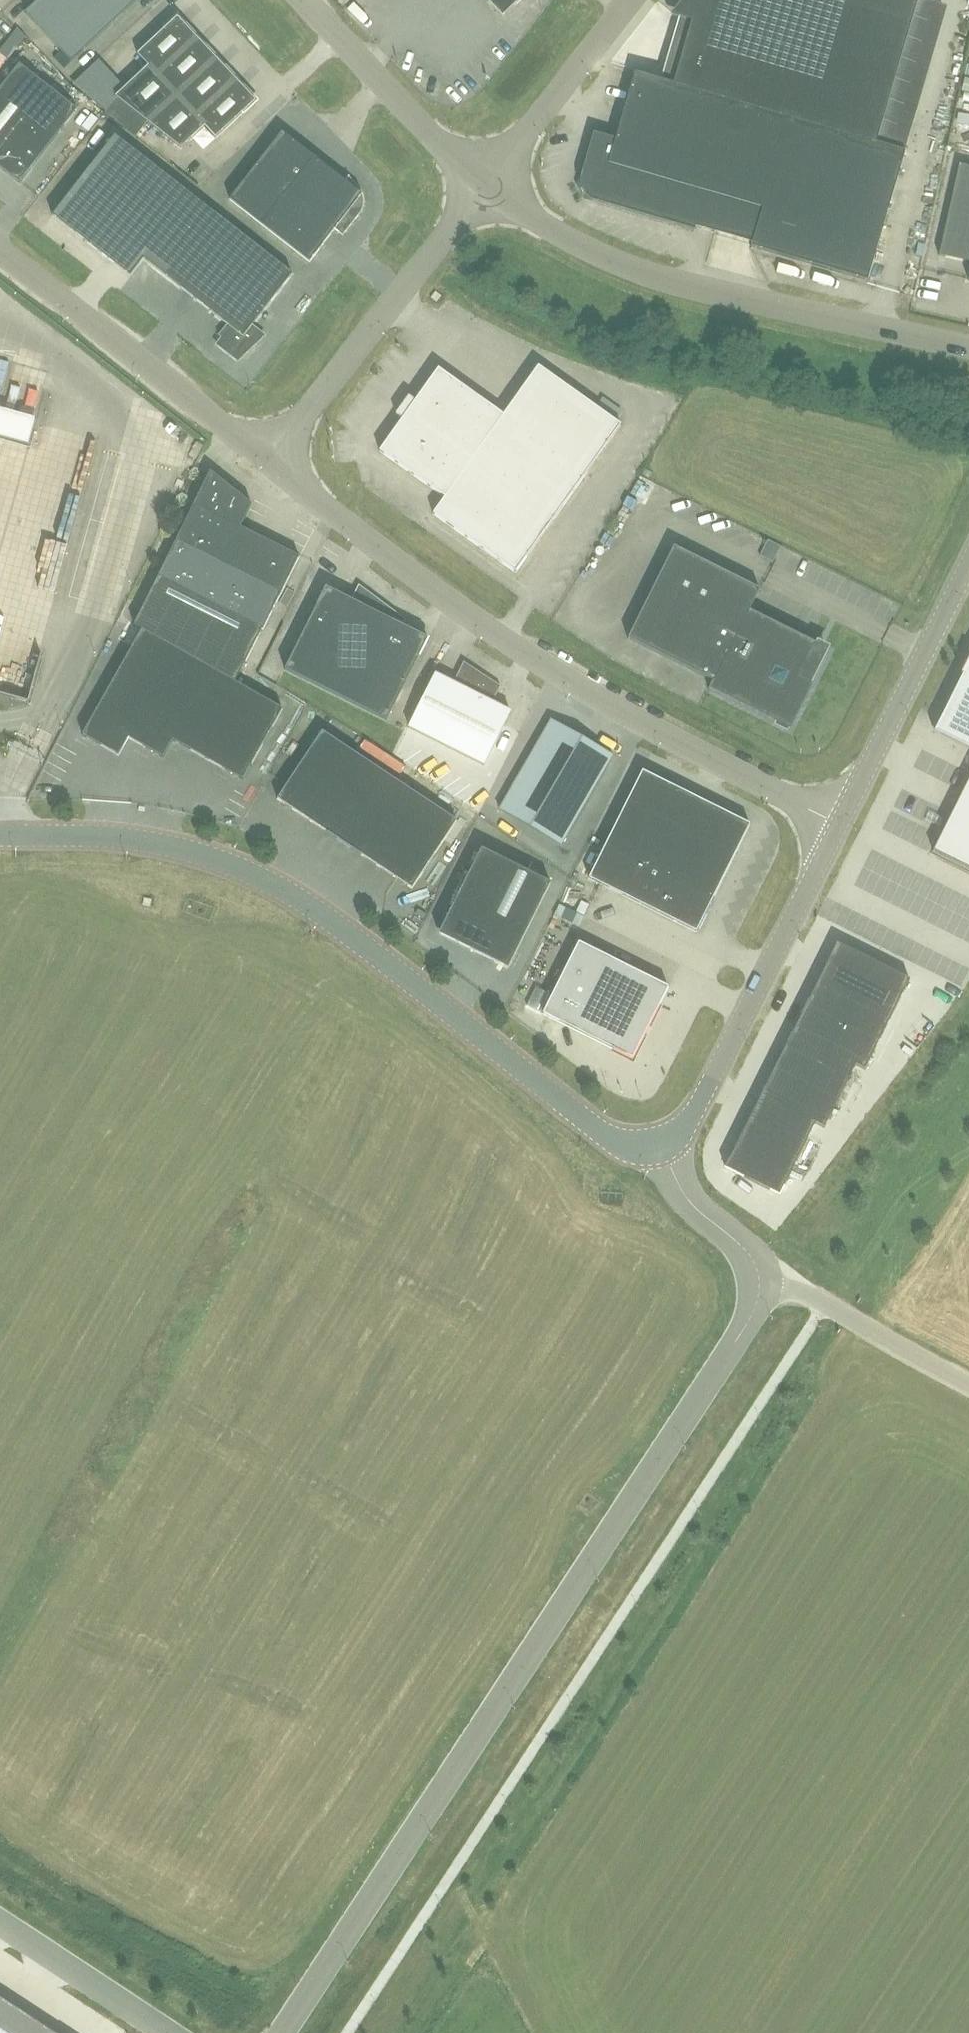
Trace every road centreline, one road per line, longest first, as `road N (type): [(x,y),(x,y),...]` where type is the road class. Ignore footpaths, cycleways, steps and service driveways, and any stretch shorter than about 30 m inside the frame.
road 1 (tertiary): [(763,1283),(747,1327),(281,2032)]
road 2 (tertiary): [(663,1148),(636,1151),(616,1143),(258,876),(129,836),(0,833)]
road 3 (residential): [(834,830),(618,714),(386,559),(269,466)]
road 4 (residential): [(482,183),(620,268),(968,350)]
road 5 (tertiary): [(834,830),(725,1059),(686,1127),(663,1148)]
road 6 (residential): [(269,466),(482,183)]
road 7 (residential): [(269,466),(0,254)]
road 8 (tertiary): [(968,558),(834,830)]
road 9 (residential): [(302,0),(482,183)]
road 10 (residential): [(482,183),(629,0)]
road 11 (unclassified): [(968,1384),(800,1291),(763,1283)]
road 12 (unclassified): [(166,2032),(0,1923)]
road 13 (tertiary): [(763,1283),(759,1266),(684,1195),(663,1148)]

